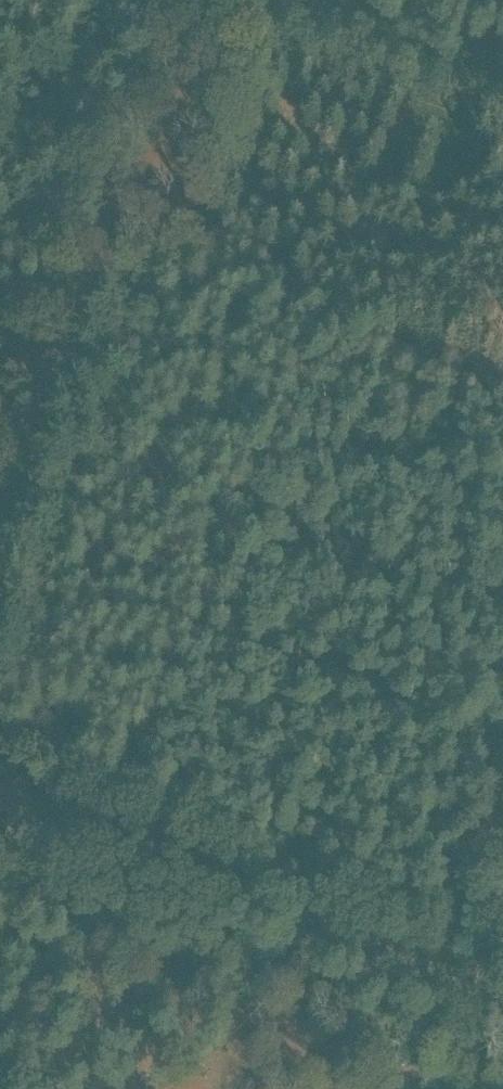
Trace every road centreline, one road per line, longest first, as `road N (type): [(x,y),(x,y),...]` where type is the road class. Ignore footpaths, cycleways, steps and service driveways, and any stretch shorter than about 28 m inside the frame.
road 1 (secondary): [(502,1004),(0,796)]

